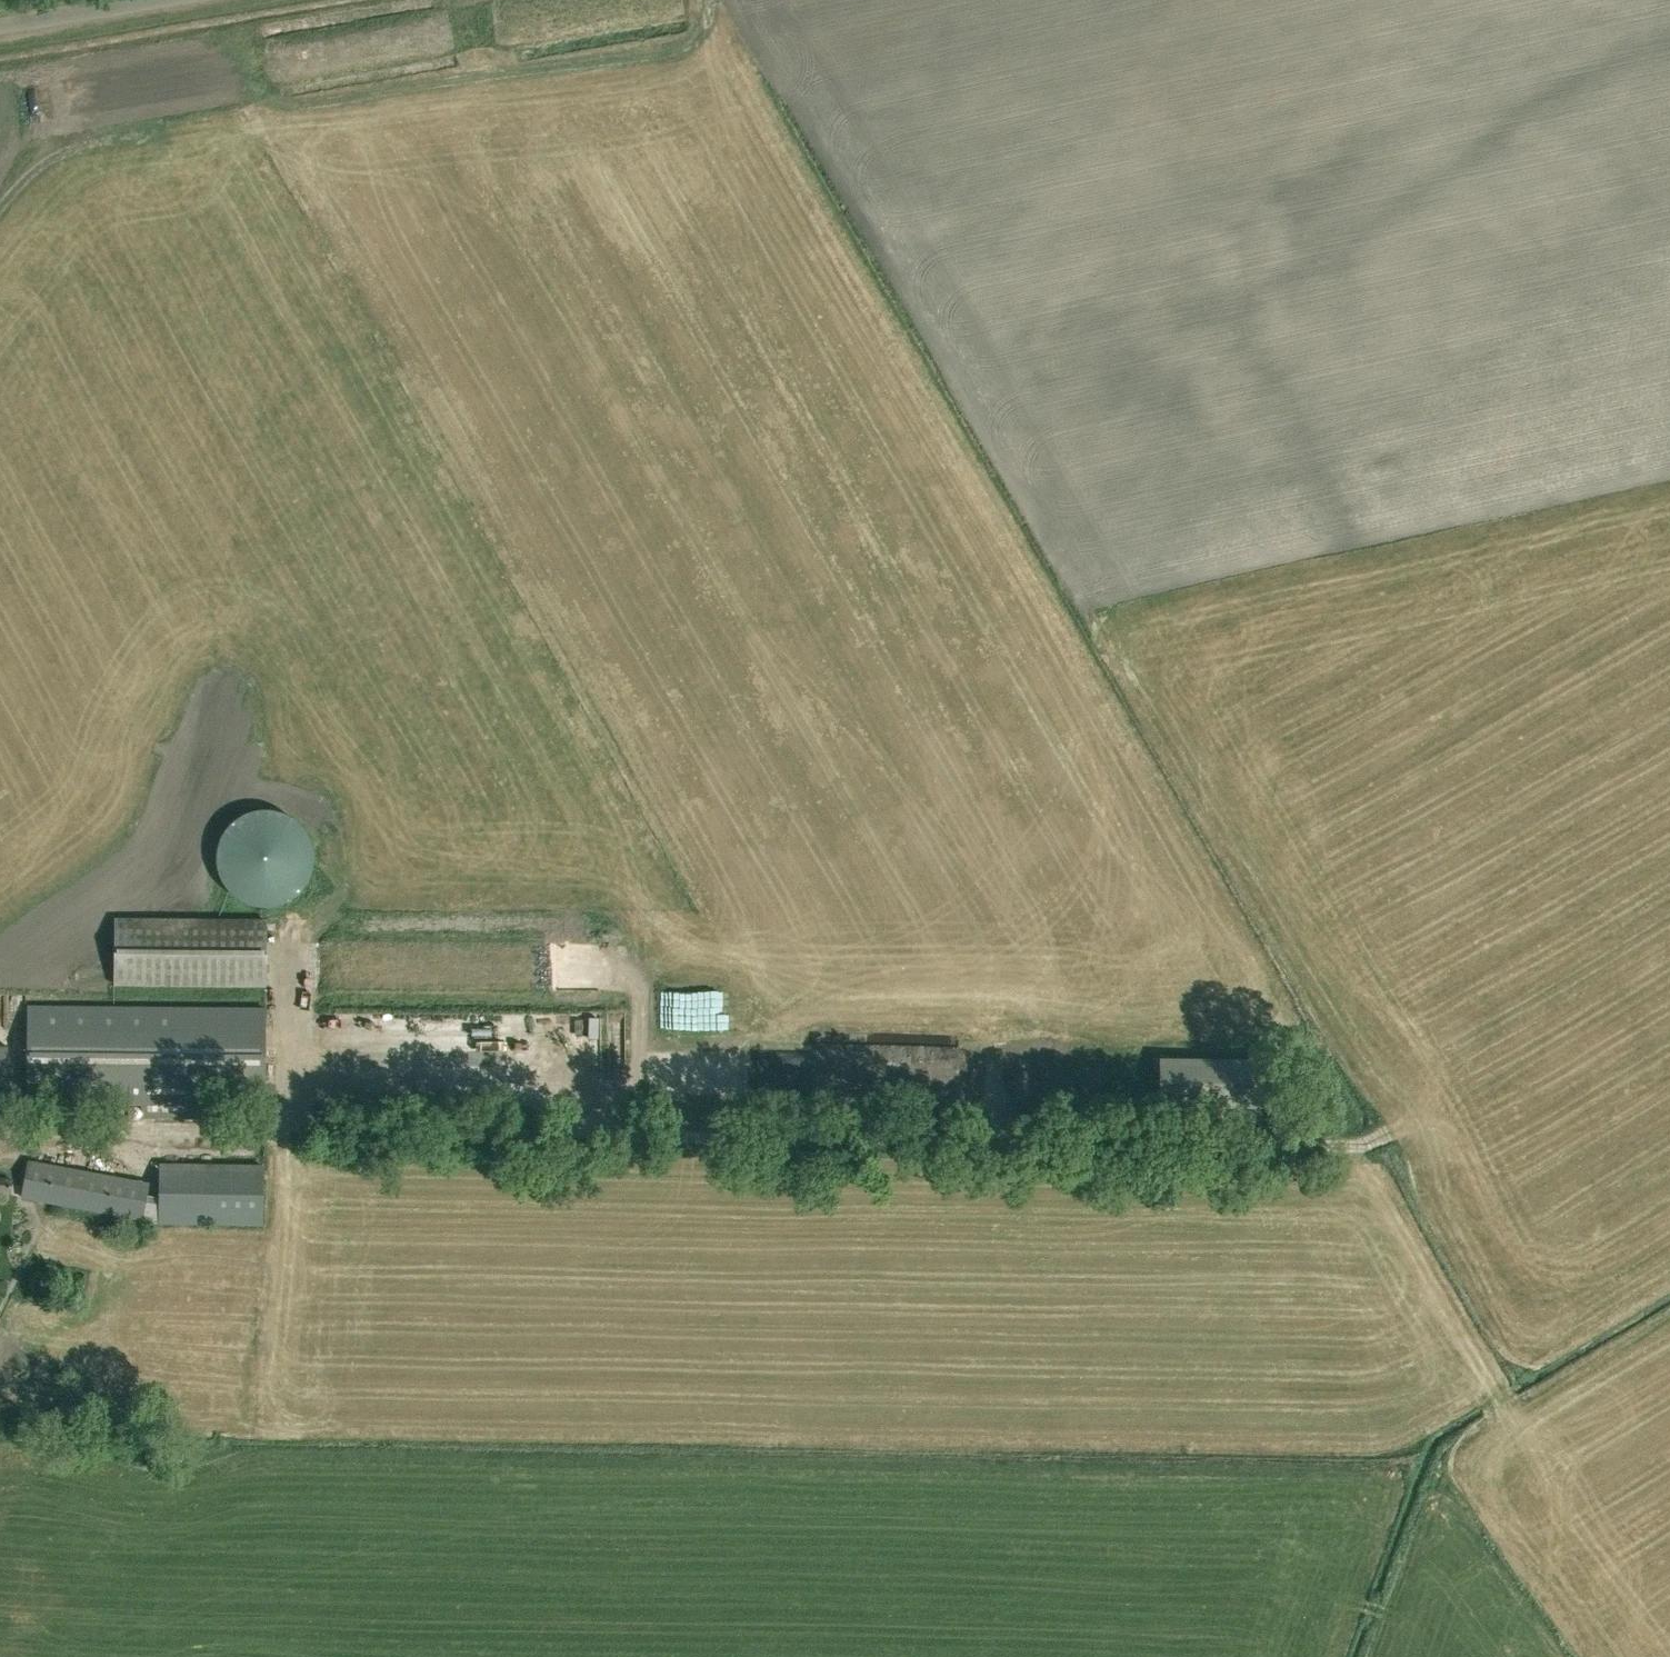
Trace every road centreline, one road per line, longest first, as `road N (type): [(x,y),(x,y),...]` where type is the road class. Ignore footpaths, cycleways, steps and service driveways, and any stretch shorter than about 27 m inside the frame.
road 1 (unclassified): [(0,25),(149,0)]

